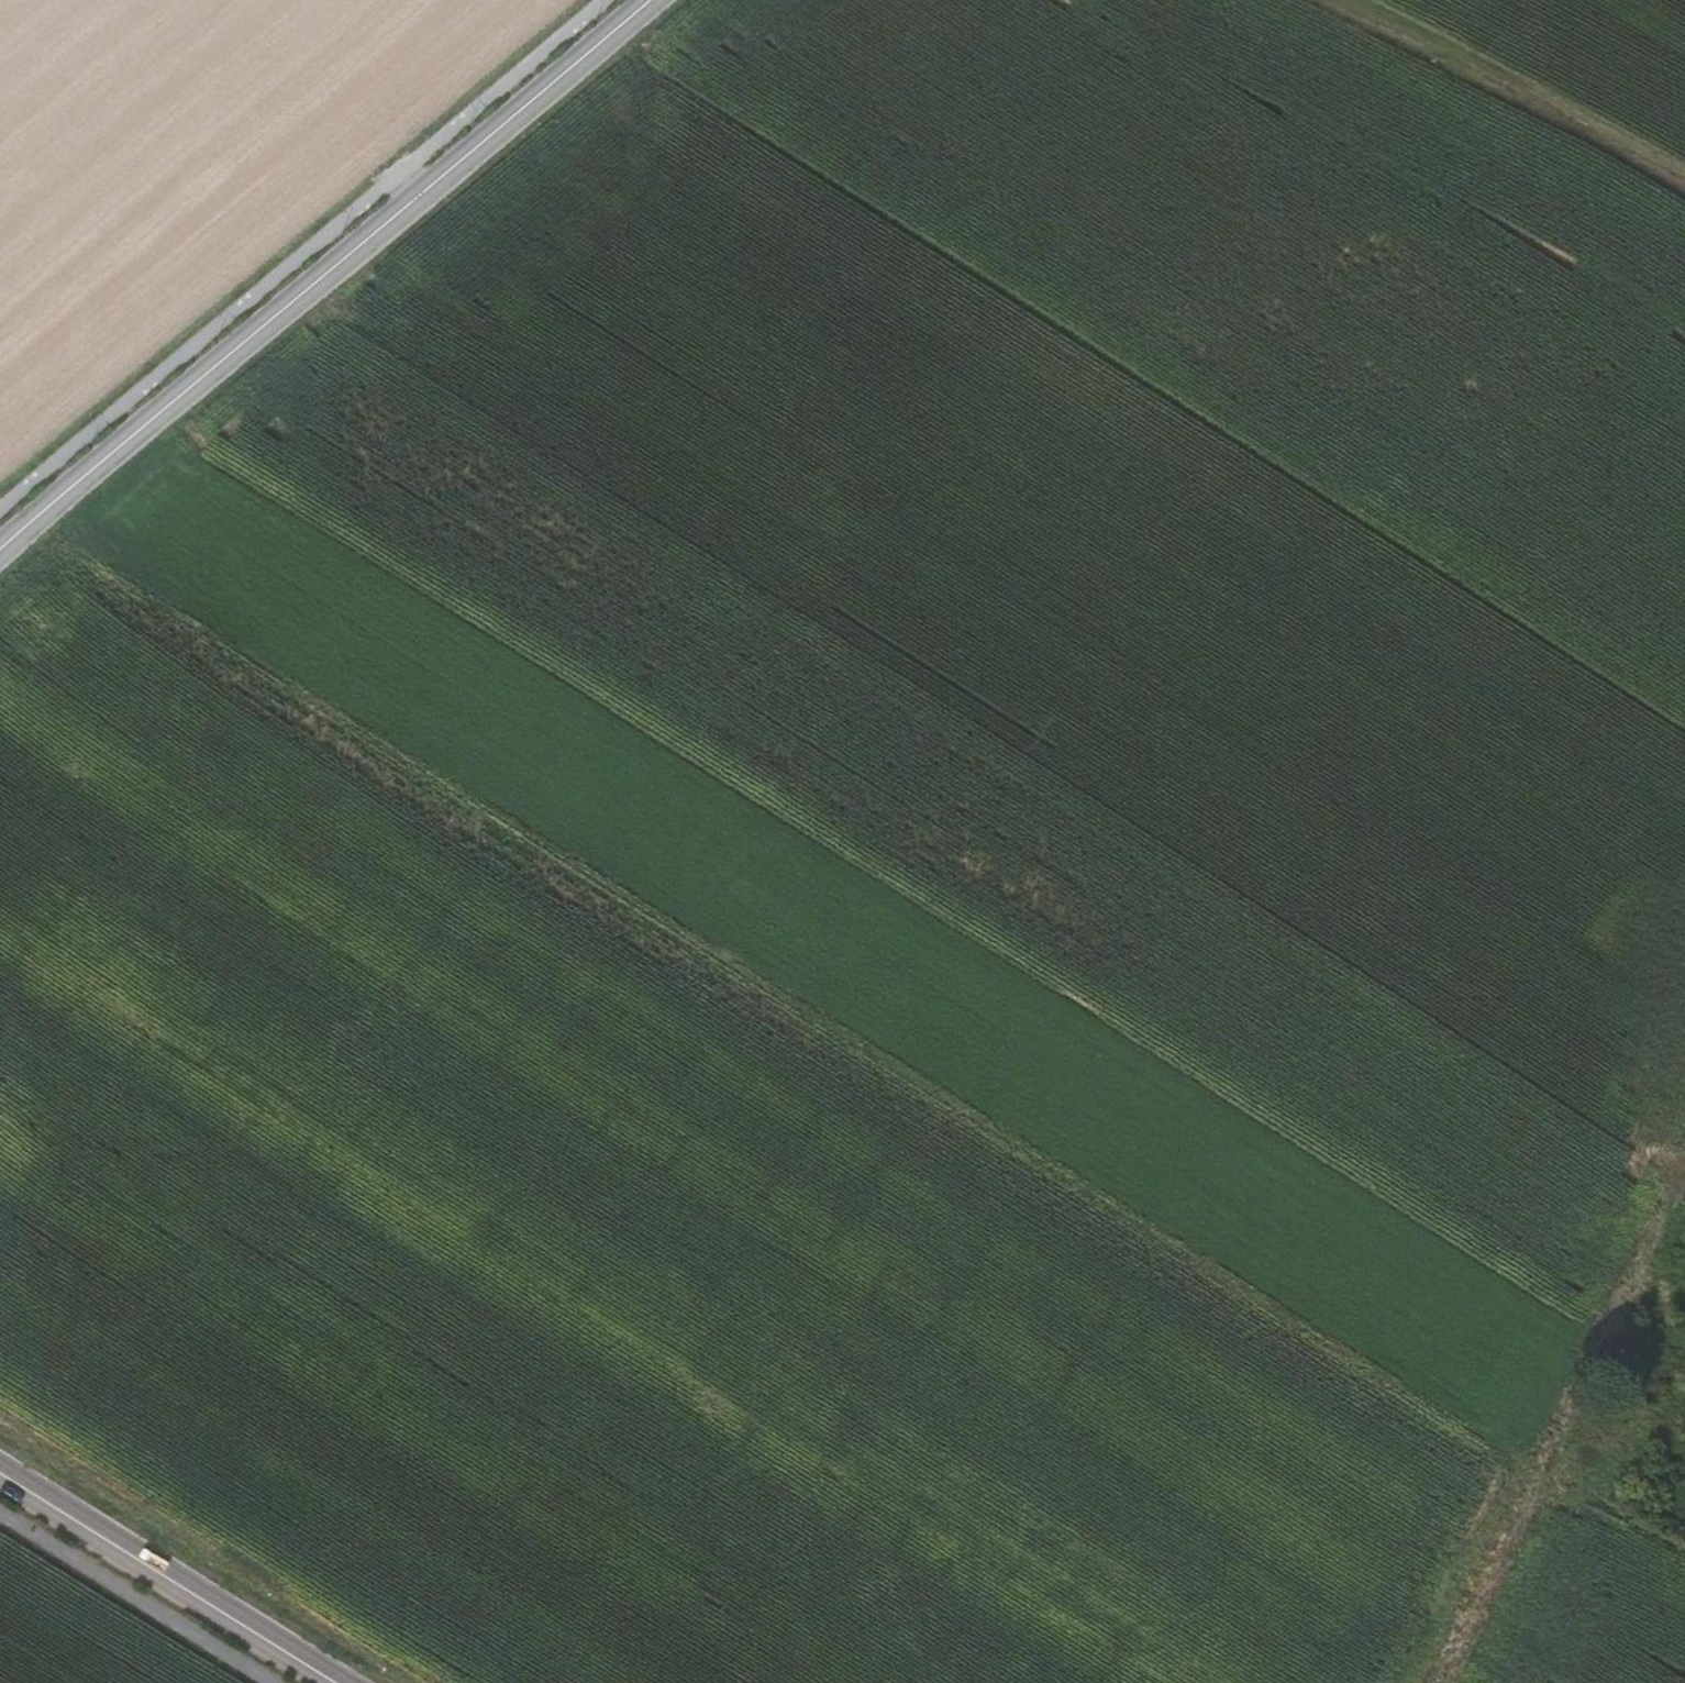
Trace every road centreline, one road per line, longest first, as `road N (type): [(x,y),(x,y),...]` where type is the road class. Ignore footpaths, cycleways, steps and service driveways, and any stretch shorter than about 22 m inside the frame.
road 1 (tertiary): [(649,0),(0,552)]
road 2 (track): [(1684,1165),(1639,1286),(1436,1682)]
road 3 (track): [(1313,0),(1684,192)]
road 4 (secondary): [(339,1682),(0,1470)]

